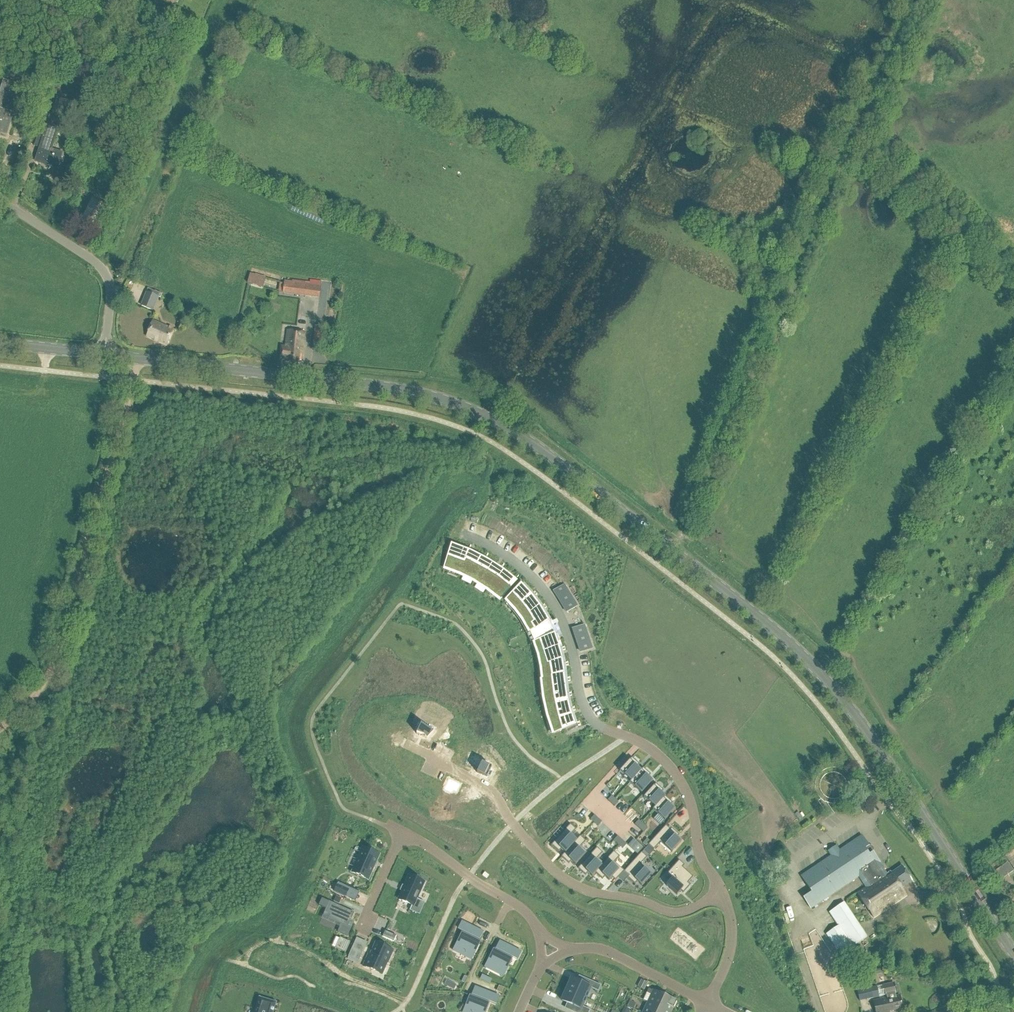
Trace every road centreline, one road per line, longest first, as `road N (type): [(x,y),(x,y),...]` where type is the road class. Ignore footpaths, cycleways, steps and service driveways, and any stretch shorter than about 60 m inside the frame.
road 1 (secondary): [(1013,954),(815,668),(511,430),(421,393),(104,354)]
road 2 (residential): [(461,533),(506,555),(551,602),(592,720),(650,749),(674,773),(721,893)]
road 3 (residential): [(721,893),(677,913),(584,891),(549,866),(492,793),(402,742)]
road 4 (track): [(133,380),(53,665),(0,728)]
road 5 (unclassified): [(104,354),(105,274),(0,201)]
road 6 (residential): [(537,928),(516,905),(403,833)]
road 7 (residential): [(708,1005),(605,950),(571,948)]

